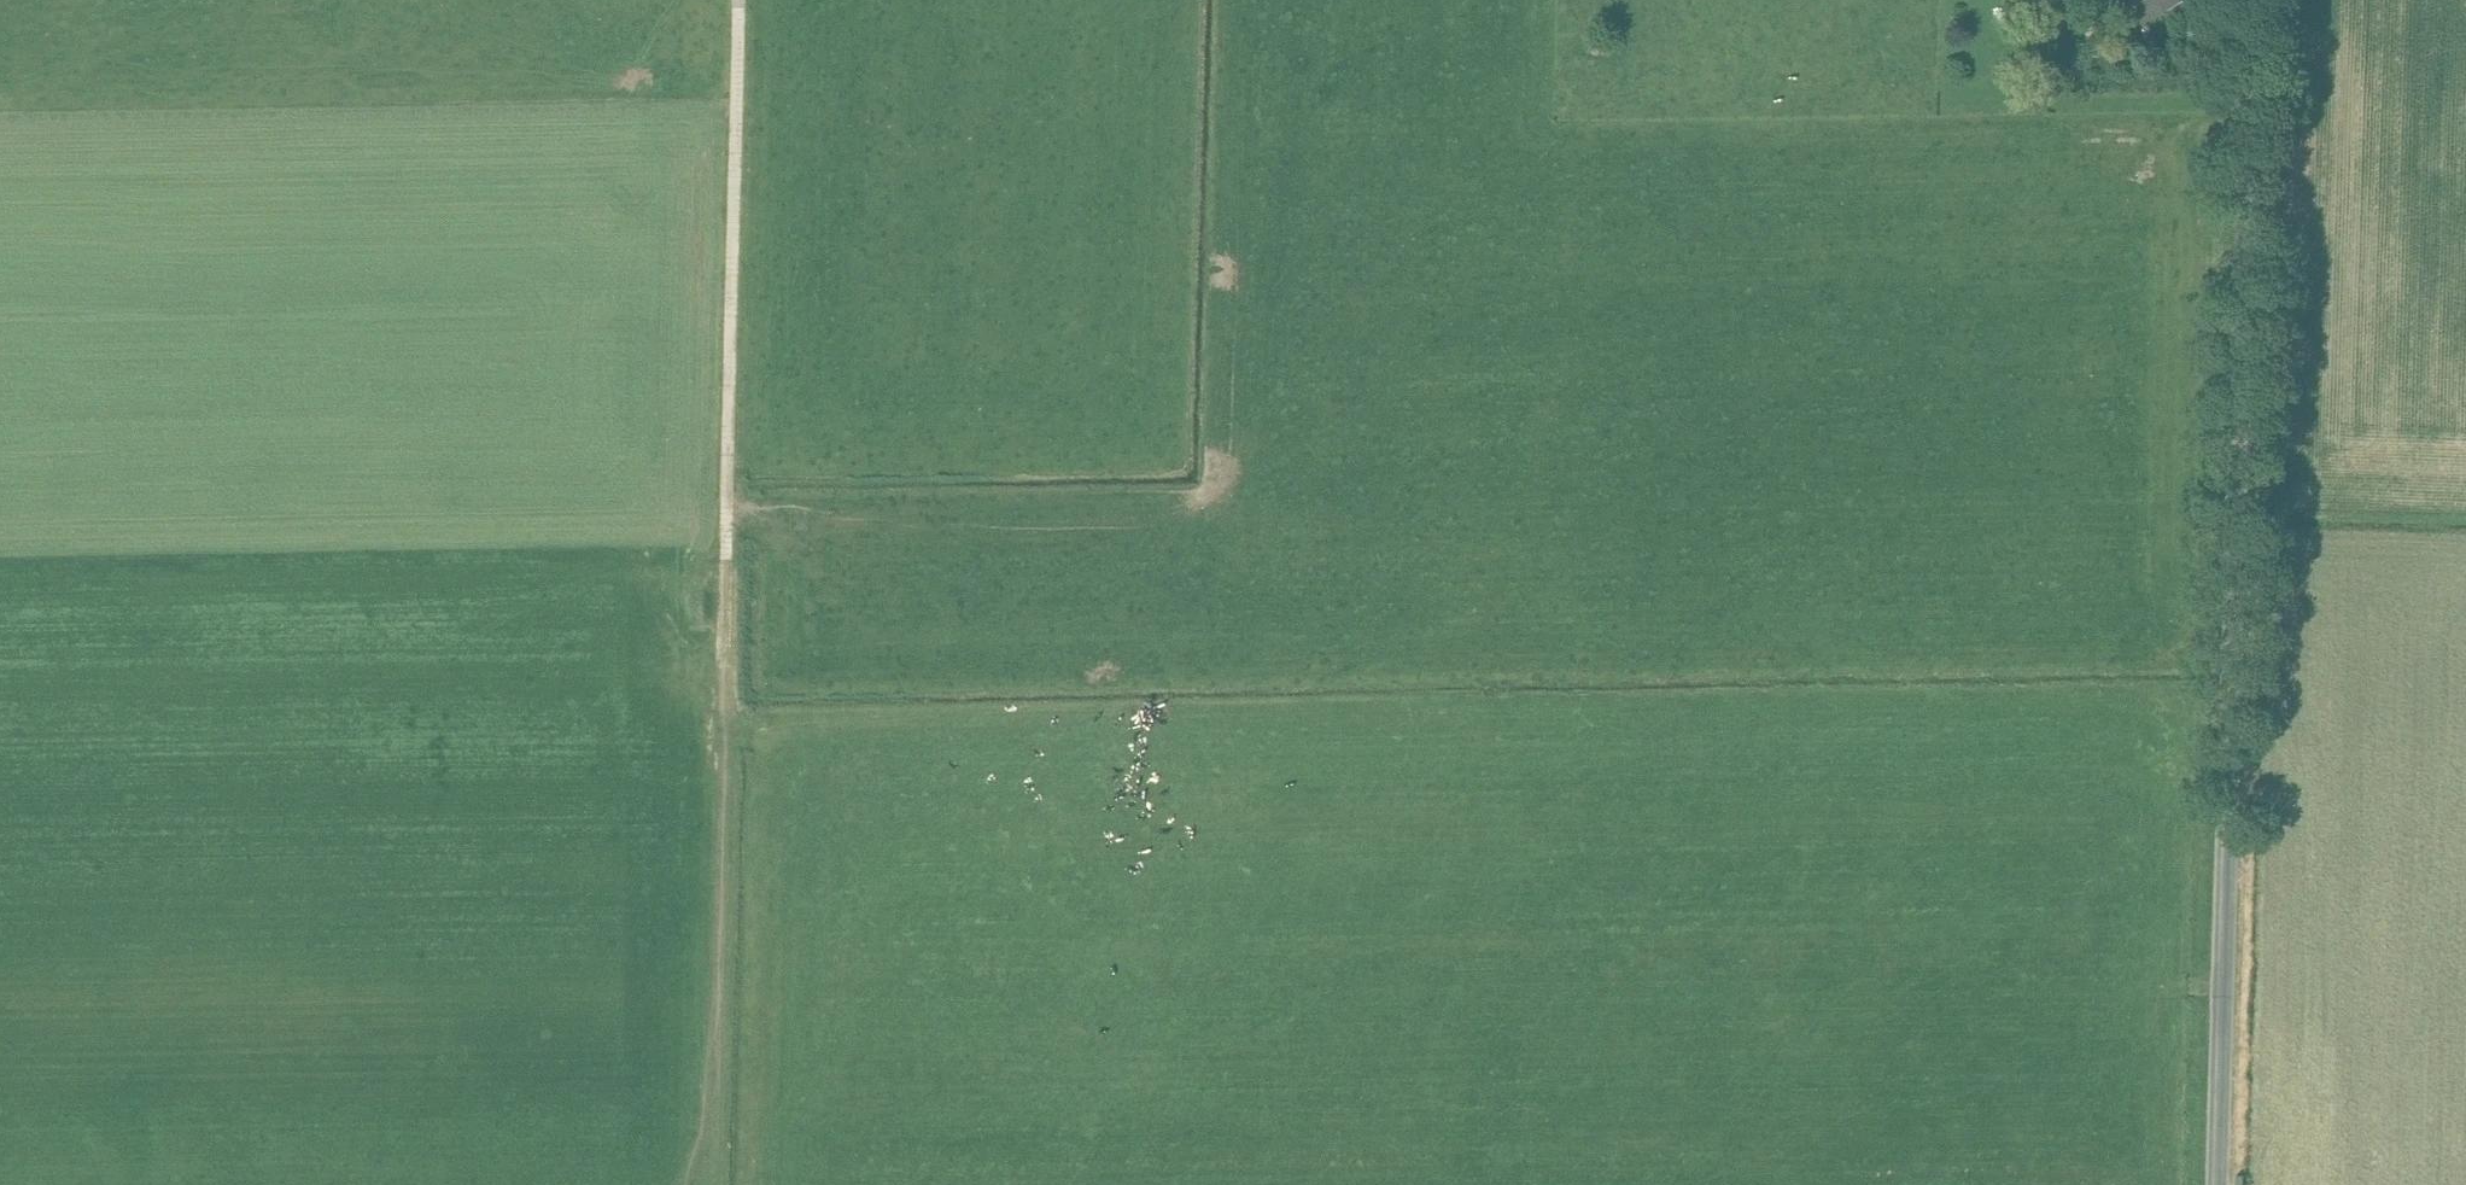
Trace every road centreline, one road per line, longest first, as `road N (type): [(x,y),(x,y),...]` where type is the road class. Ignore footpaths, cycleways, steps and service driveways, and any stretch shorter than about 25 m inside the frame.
road 1 (unclassified): [(2220,1184),(2252,0)]

